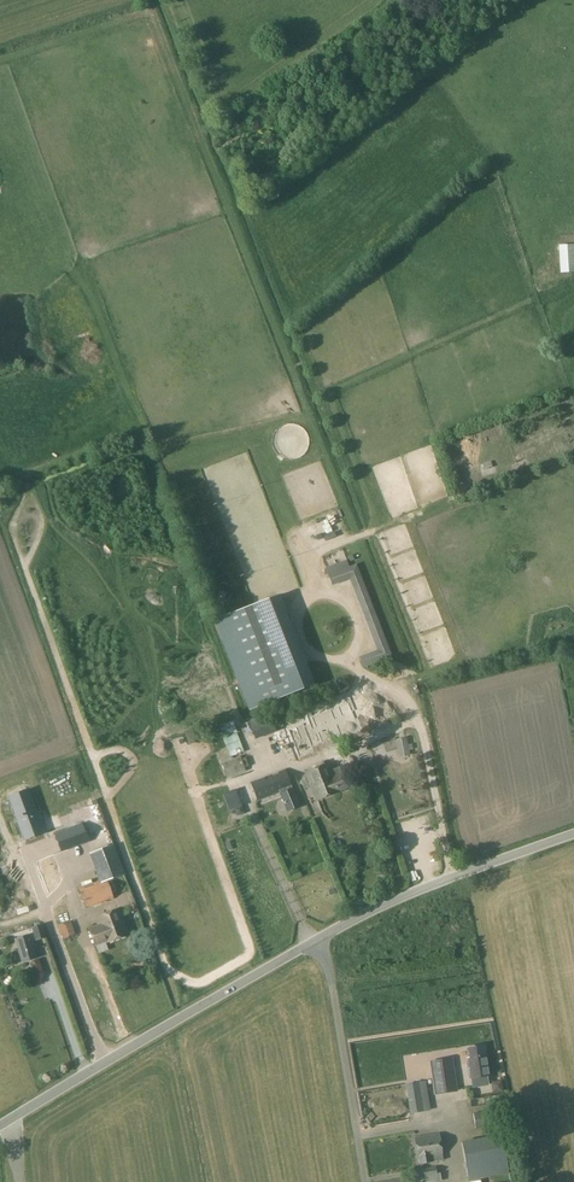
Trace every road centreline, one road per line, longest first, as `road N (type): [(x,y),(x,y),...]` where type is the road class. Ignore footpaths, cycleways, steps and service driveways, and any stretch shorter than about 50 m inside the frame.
road 1 (unclassified): [(0,1126),(363,915),(573,834)]

